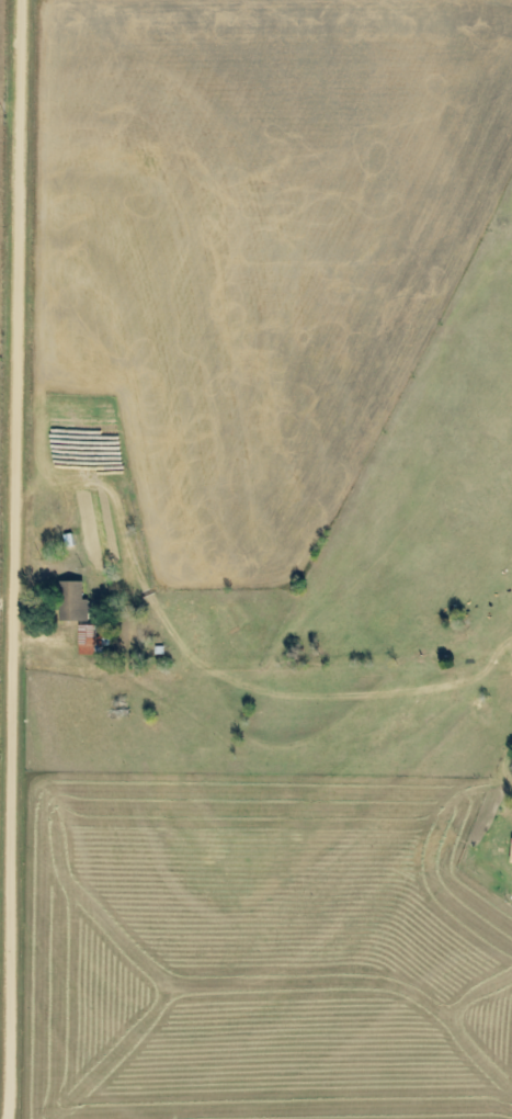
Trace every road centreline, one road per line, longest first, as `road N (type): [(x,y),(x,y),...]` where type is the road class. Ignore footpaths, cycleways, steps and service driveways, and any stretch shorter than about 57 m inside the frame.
road 1 (residential): [(12,1118),(26,0)]
road 2 (residential): [(432,1118),(419,827)]
road 3 (residential): [(23,347),(254,334)]

